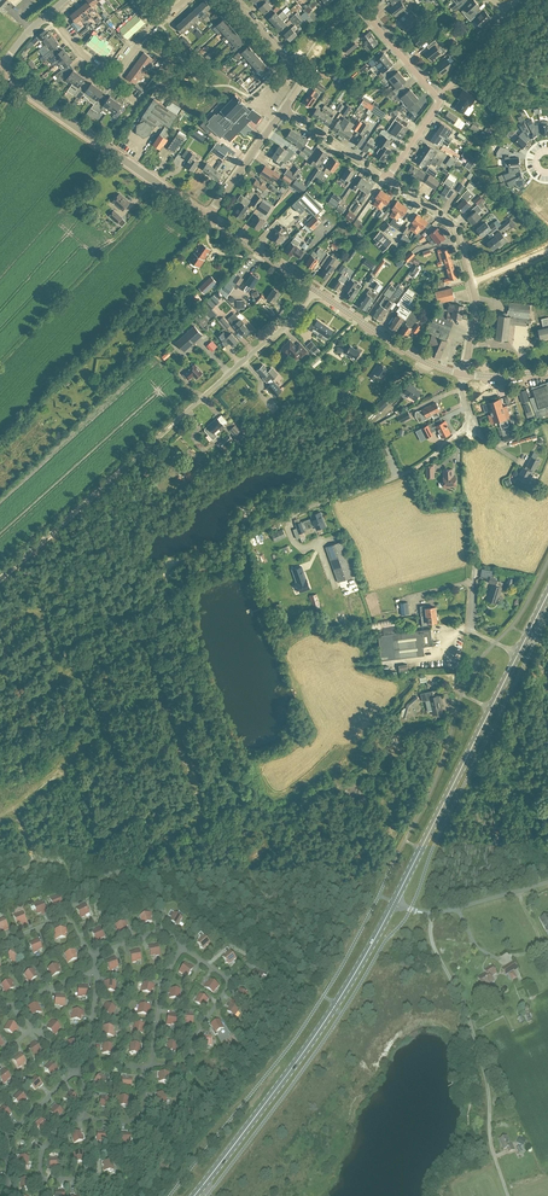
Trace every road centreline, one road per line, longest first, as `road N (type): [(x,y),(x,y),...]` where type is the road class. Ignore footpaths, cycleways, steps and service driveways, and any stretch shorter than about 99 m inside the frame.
road 1 (unclassified): [(0,579),(297,317),(315,291)]
road 2 (primary): [(194,1195),(311,1041),(394,902)]
road 3 (primary): [(394,902),(547,594)]
road 4 (tertiary): [(208,218),(0,73)]
road 5 (tertiary): [(465,374),(423,361),(315,291)]
road 6 (unclassified): [(394,902),(446,913),(547,884)]
road 7 (residential): [(283,110),(301,74),(233,0)]
road 8 (residential): [(471,282),(449,221),(388,179)]
road 9 (residential): [(208,218),(283,110)]
road 10 (residential): [(439,98),(354,0)]
road 11 (tertiary): [(315,291),(208,218)]
road 12 (residential): [(388,179),(283,110)]

